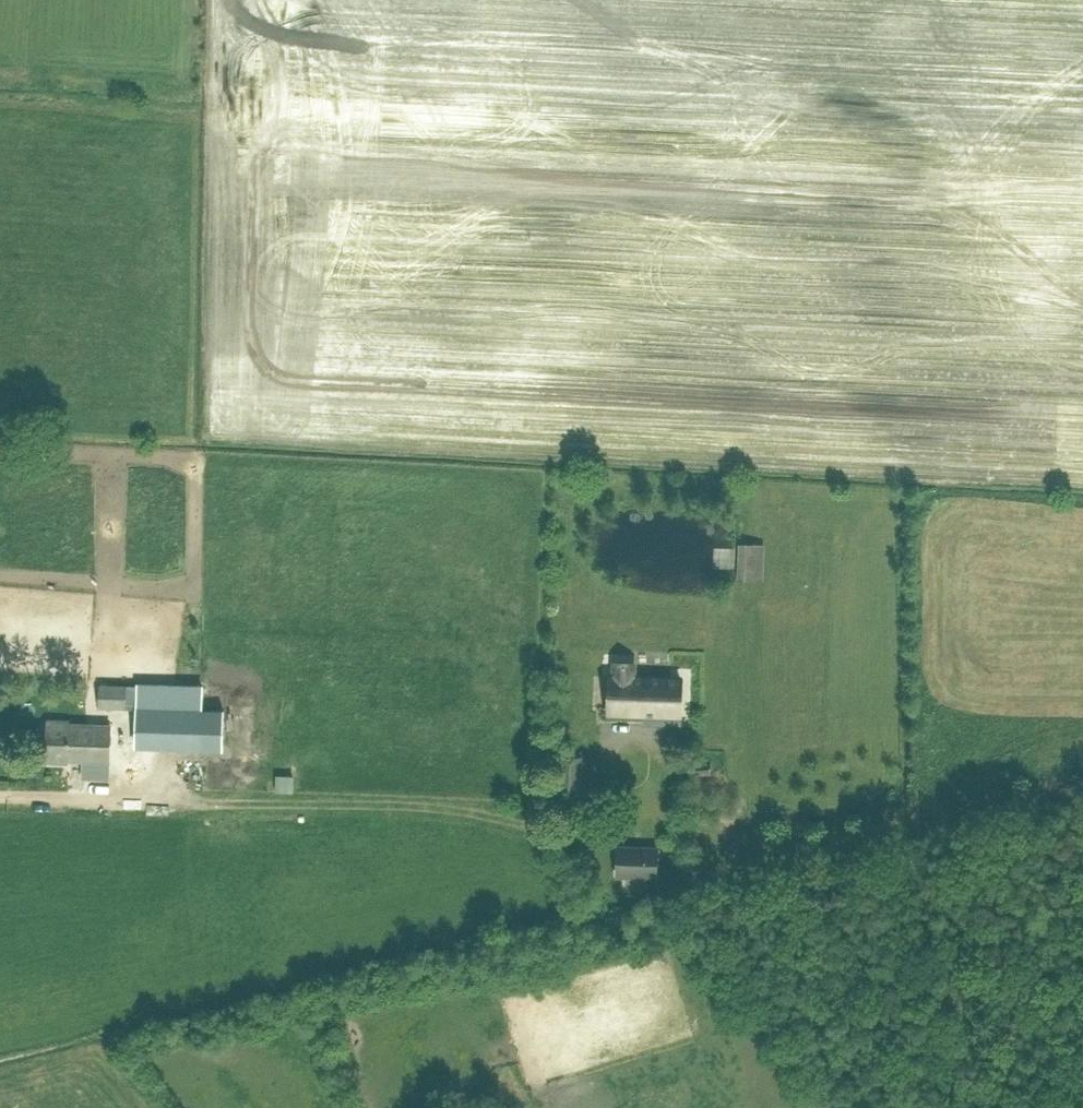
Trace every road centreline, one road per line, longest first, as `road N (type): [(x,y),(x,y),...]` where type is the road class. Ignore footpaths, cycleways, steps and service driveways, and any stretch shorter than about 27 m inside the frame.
road 1 (track): [(1082,788),(870,835),(544,816)]
road 2 (track): [(130,802),(544,816)]
road 3 (unclassified): [(0,798),(130,802)]

